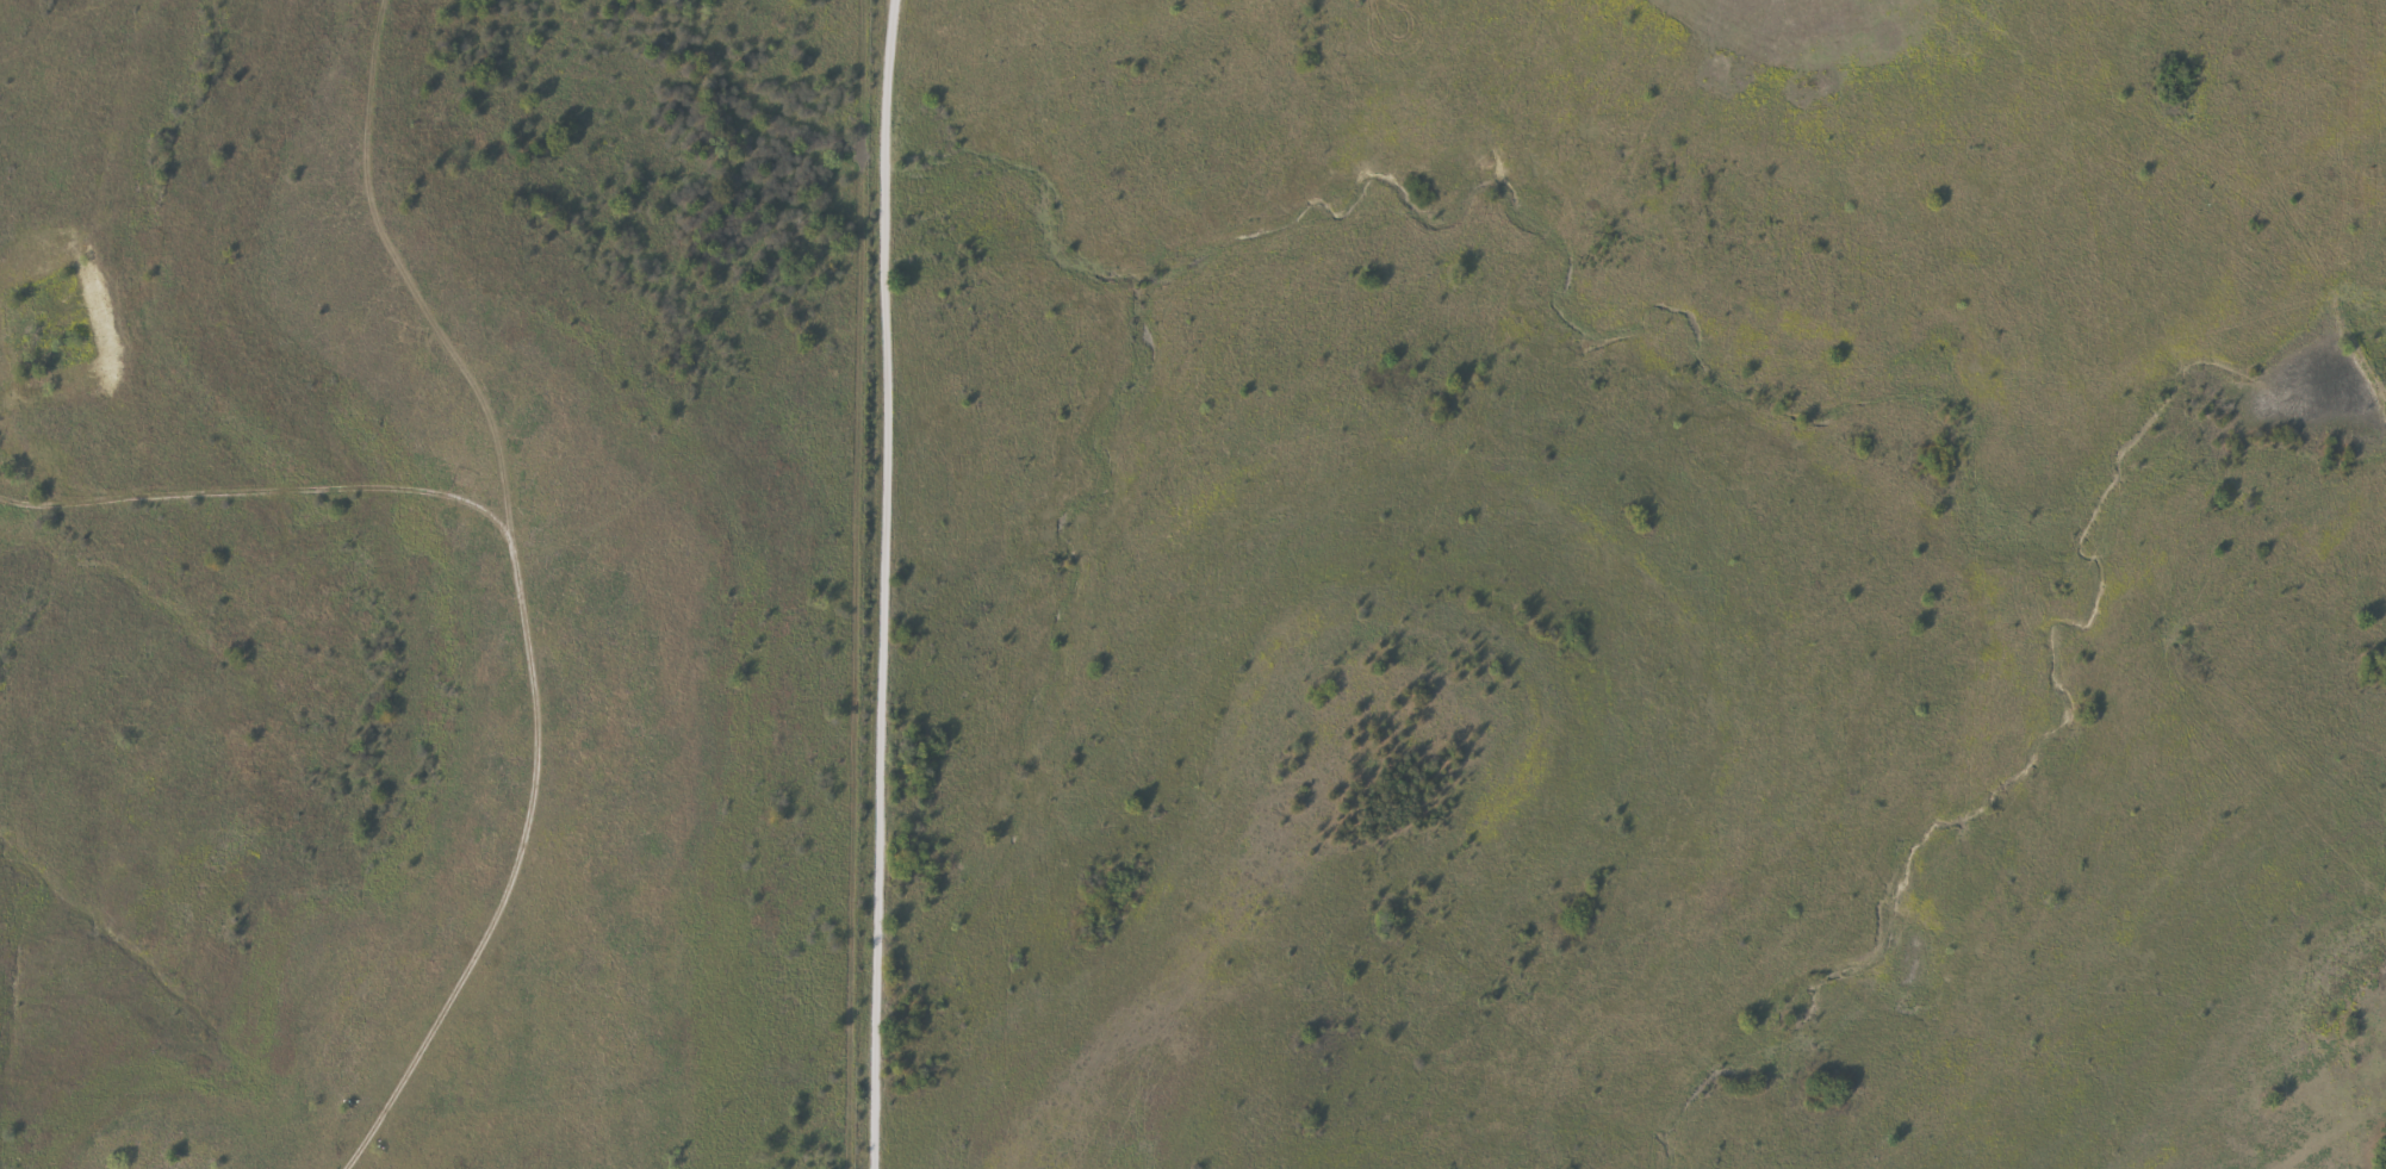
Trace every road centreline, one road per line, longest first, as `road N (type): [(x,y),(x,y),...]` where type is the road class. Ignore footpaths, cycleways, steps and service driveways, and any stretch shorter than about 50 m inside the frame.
road 1 (residential): [(316,1168),(342,1143),(470,949),(530,790),(536,614),(481,541),(415,510),(82,529),(10,504),(0,491)]

